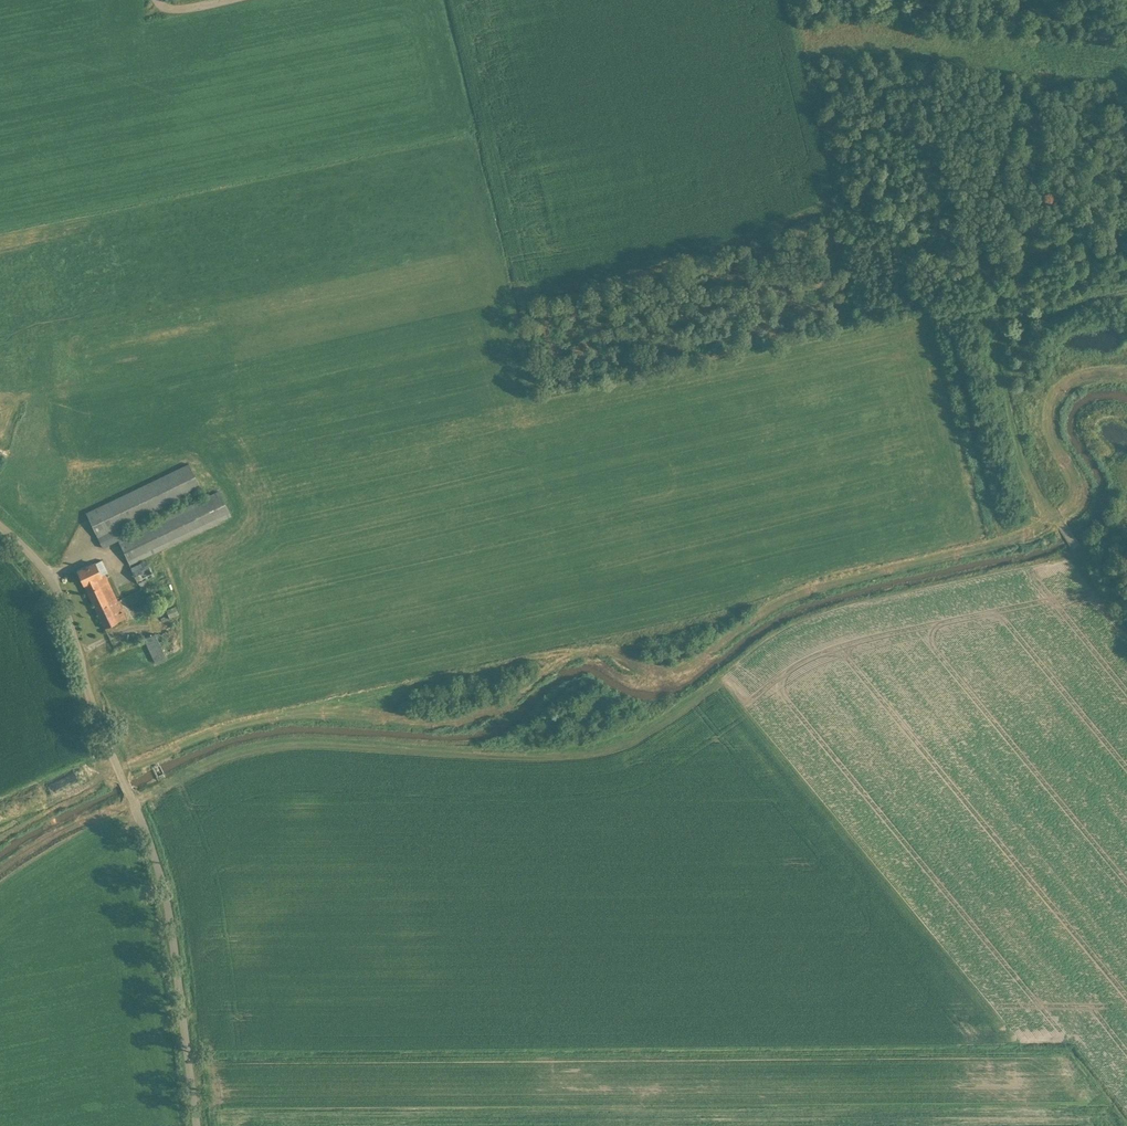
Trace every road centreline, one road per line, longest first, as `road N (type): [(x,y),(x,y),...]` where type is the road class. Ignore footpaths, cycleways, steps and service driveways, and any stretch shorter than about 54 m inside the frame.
road 1 (unclassified): [(201,1125),(170,896),(90,703),(54,584),(0,527)]

